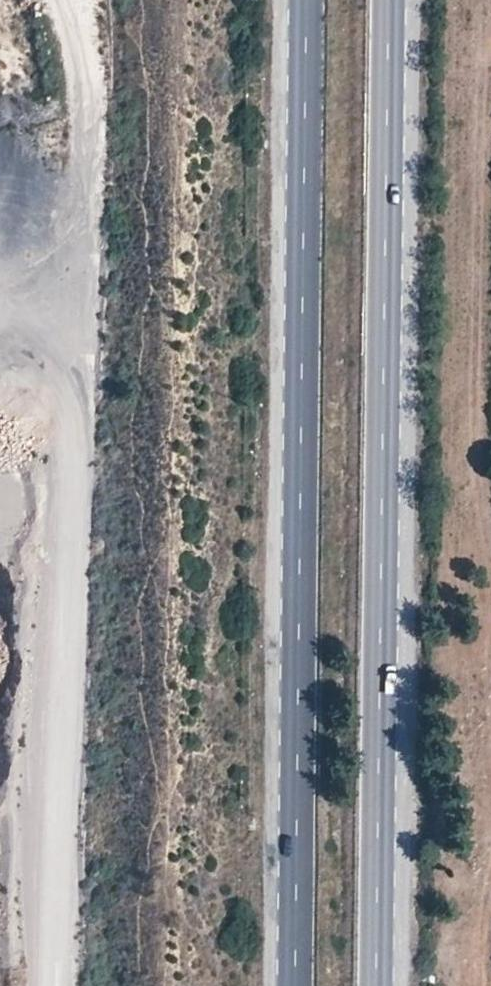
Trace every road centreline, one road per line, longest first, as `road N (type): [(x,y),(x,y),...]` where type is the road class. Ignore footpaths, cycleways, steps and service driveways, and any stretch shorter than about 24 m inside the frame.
road 1 (primary): [(311,0),(298,985)]
road 2 (primary): [(384,985),(393,0)]

